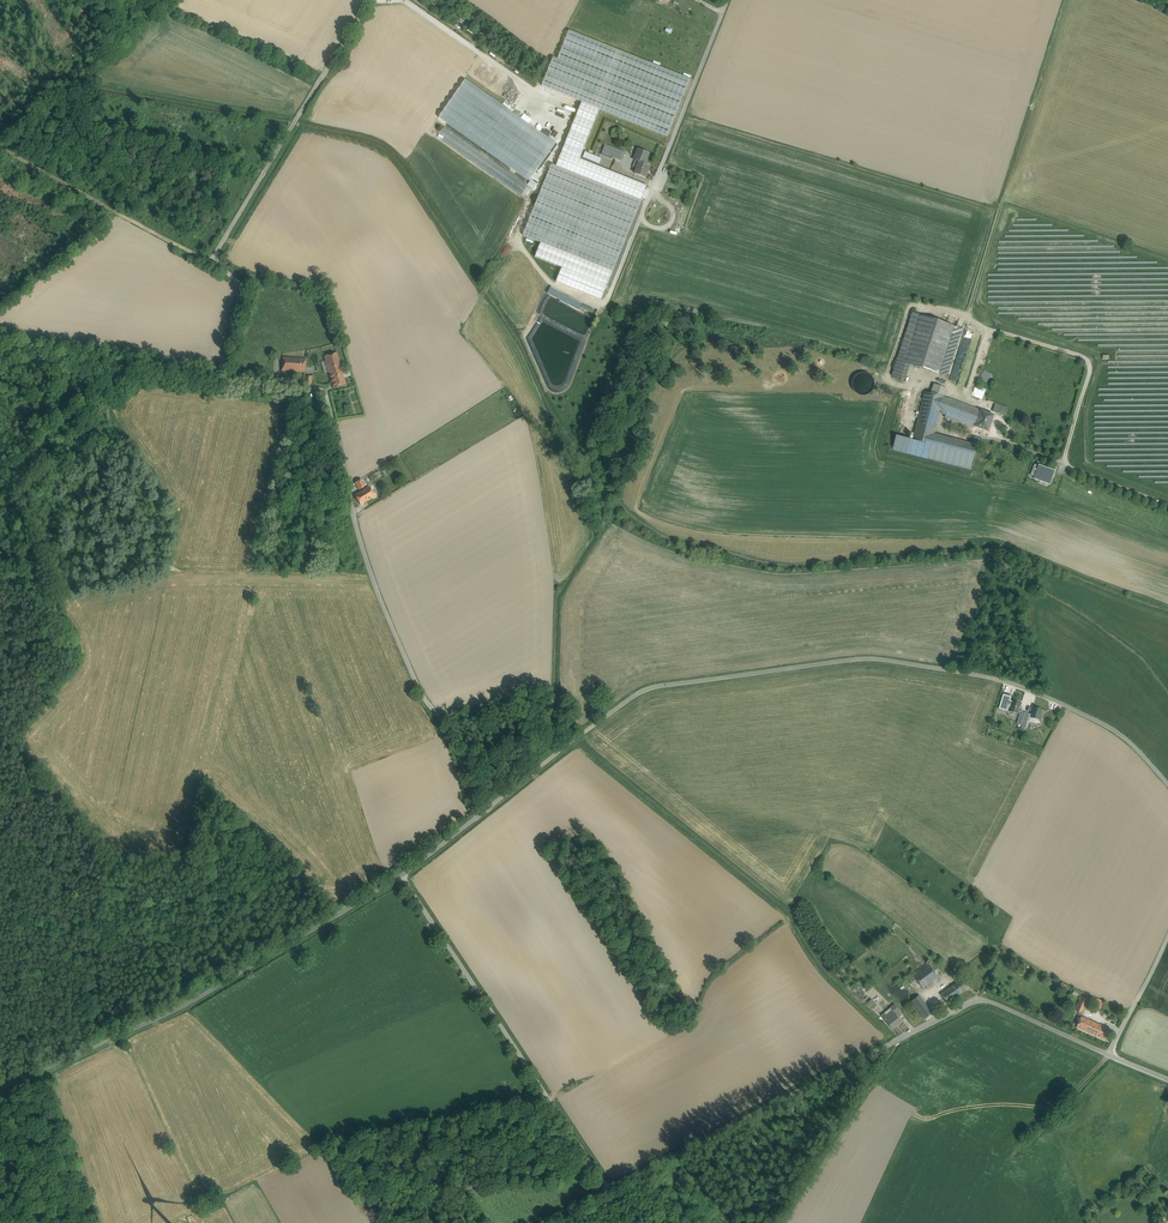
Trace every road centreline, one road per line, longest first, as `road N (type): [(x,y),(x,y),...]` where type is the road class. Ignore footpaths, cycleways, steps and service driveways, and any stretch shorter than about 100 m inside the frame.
road 1 (track): [(370,0),(216,258),(243,296),(221,367),(226,378),(318,388),(327,400),(371,579),(484,813)]
road 2 (track): [(399,875),(647,688),(869,658),(994,679),(1044,697),(1117,732),(1167,785)]
road 3 (track): [(728,0),(645,226),(1085,360),(1064,466)]
road 4 (track): [(603,1191),(980,998),(1167,1078)]
road 5 (track): [(0,1094),(197,999),(399,875)]
road 6 (track): [(399,875),(603,1191)]
road 7 (track): [(216,258),(0,140)]
road 8 (track): [(1167,505),(1000,434)]
road 9 (track): [(1111,1055),(1167,940)]

